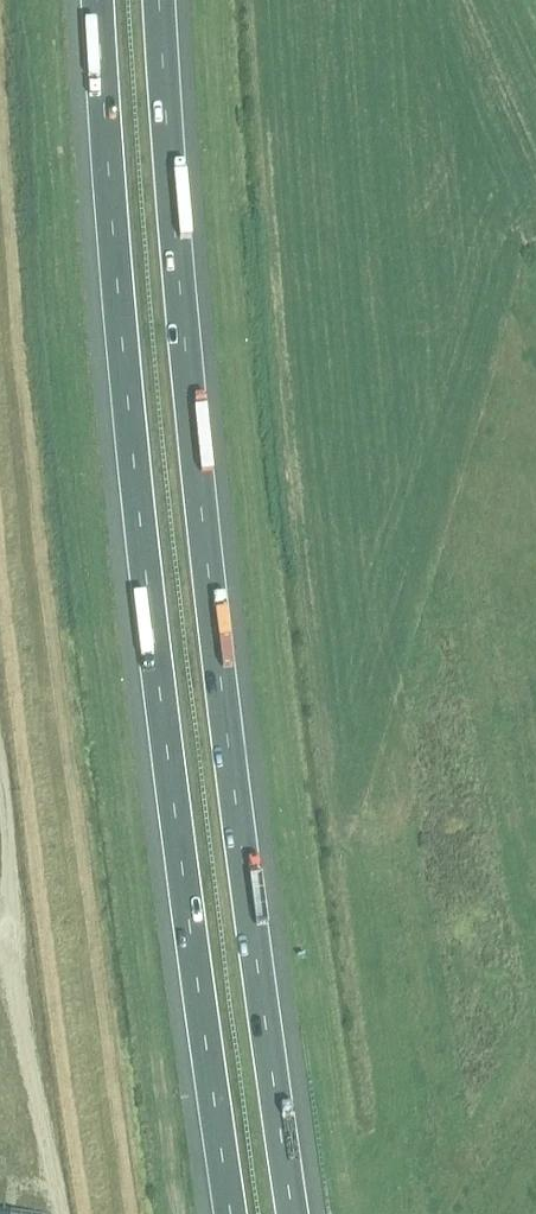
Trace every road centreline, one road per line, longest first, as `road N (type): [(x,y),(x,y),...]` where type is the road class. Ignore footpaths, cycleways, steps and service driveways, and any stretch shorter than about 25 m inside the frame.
road 1 (motorway): [(99,0),(127,396),(231,1213)]
road 2 (motorway): [(291,1213),(192,407),(159,0)]

